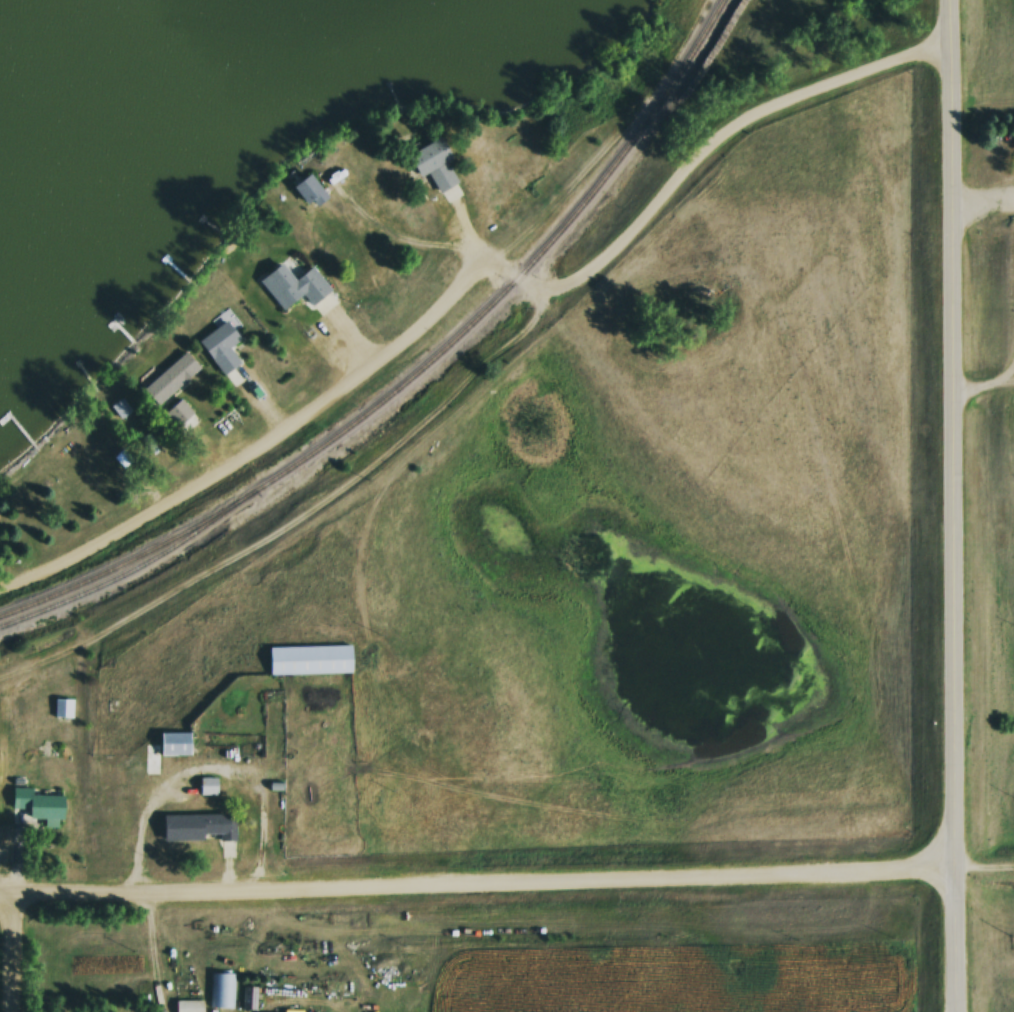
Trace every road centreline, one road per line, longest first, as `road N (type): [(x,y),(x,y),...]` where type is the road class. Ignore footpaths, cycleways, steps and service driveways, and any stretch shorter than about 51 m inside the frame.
road 1 (residential): [(963,873),(0,897)]
road 2 (residential): [(963,873),(948,0)]
road 3 (residential): [(0,596),(103,553),(253,467),(405,354),(490,271),(507,270),(561,312)]
road 4 (residential): [(561,312),(381,470),(270,544),(110,638),(0,684)]
road 5 (residential): [(561,312),(698,166),(762,119)]
road 6 (residential): [(949,51),(864,75),(762,119)]
road 7 (residential): [(964,1011),(963,873)]

